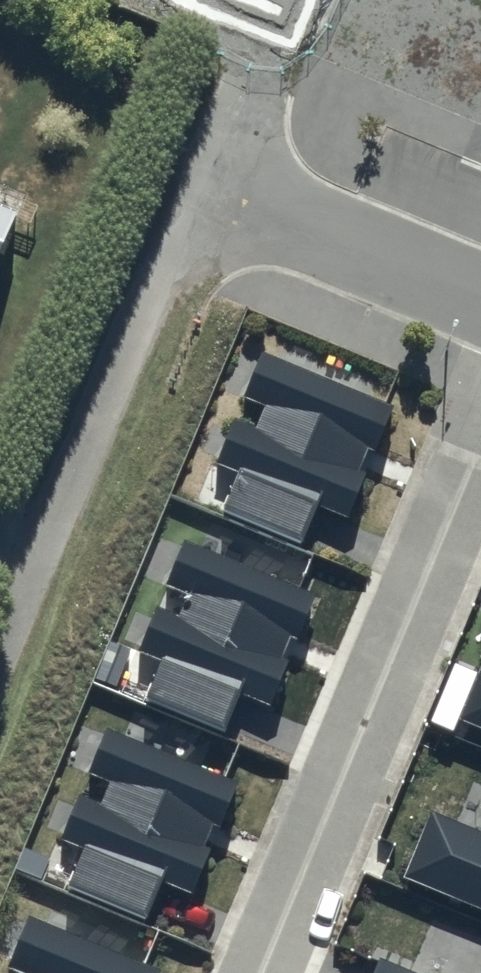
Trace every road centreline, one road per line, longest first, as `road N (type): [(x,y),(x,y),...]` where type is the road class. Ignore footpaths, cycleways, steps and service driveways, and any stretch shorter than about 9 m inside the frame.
road 1 (residential): [(273,972),(480,470)]
road 2 (residential): [(198,180),(0,654)]
road 3 (residential): [(198,180),(480,299)]

